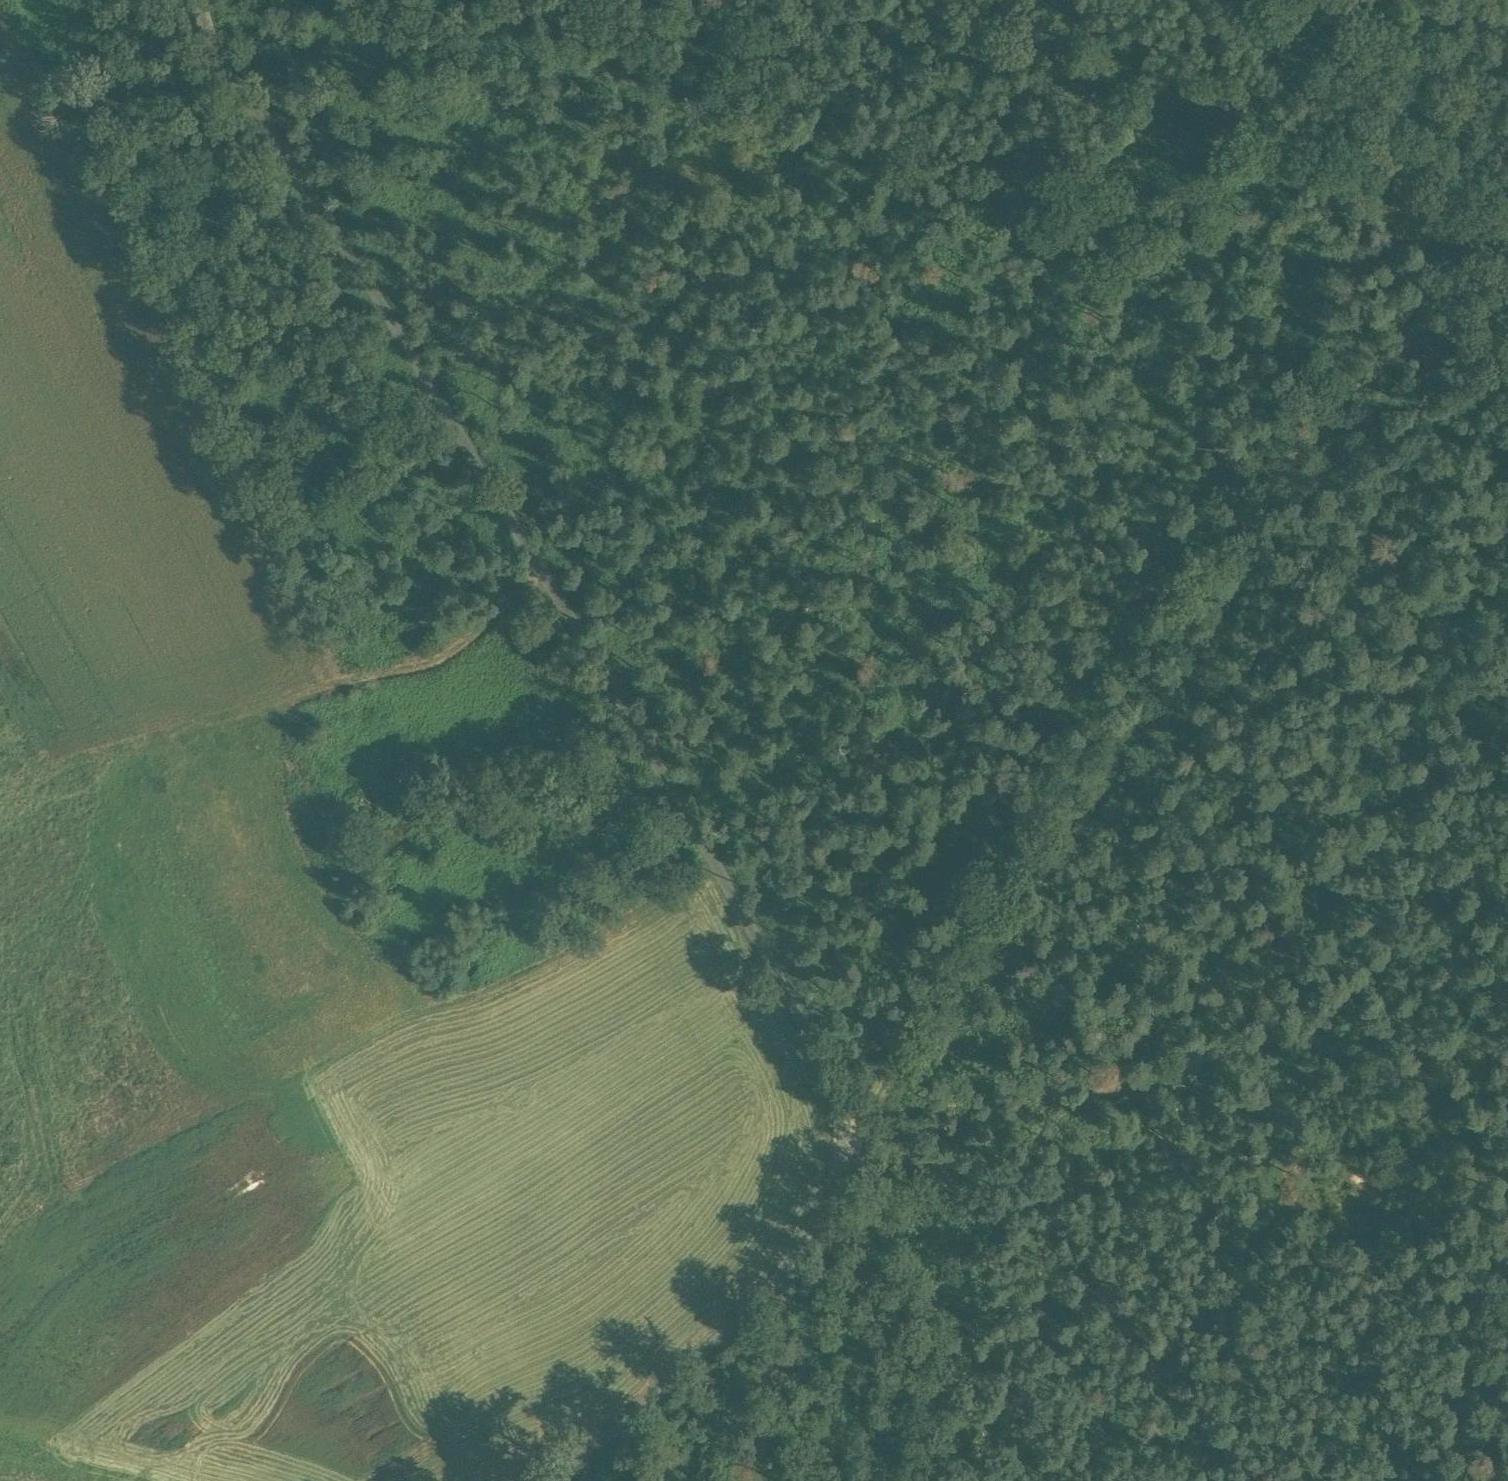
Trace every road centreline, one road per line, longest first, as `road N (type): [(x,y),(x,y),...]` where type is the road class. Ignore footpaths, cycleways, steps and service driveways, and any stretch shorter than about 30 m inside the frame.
road 1 (unclassified): [(203,0),(210,31),(855,1115),(810,1228),(777,1281),(651,1402),(593,1448),(528,1480)]
road 2 (track): [(1507,215),(1470,228),(1417,297),(984,893),(855,1115)]
road 3 (track): [(544,586),(340,695)]
road 4 (track): [(777,1281),(770,1415),(751,1480)]

